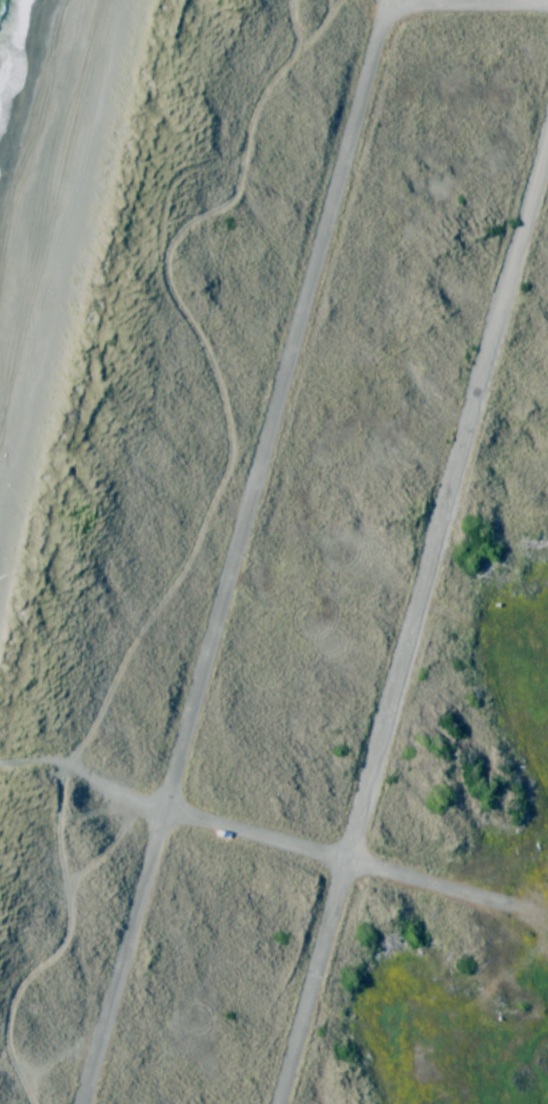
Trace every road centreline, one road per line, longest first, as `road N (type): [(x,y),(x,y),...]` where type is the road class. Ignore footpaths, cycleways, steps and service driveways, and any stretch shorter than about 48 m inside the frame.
road 1 (track): [(29,1103),(2,1060),(8,998),(64,940),(69,925),(52,839),(64,765),(125,650),(188,556),(230,462),(206,357),(164,288),(157,260),(169,231),(231,202),(250,110),(323,17),(324,0)]
road 2 (residential): [(85,1103),(382,25),(399,6)]
road 3 (residential): [(547,137),(282,1103)]
road 4 (residential): [(399,6),(547,6)]

